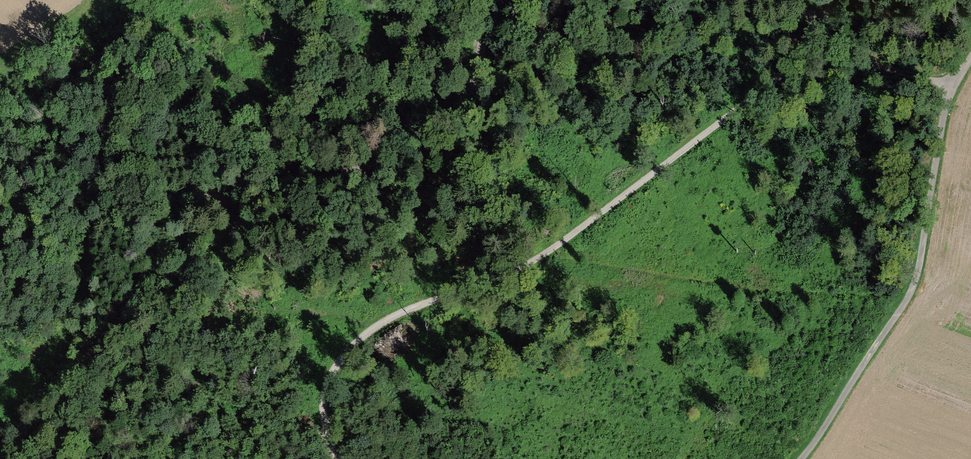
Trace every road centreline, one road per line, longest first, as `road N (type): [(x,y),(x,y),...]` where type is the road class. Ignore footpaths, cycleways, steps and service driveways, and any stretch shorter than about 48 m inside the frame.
road 1 (track): [(489,0),(482,54),(465,97),(419,136),(356,171),(286,187),(169,257),(0,453)]
road 2 (track): [(814,37),(743,105),(522,265),(359,330),(327,369),(323,415),(341,458)]
road 3 (track): [(970,55),(953,86),(912,283),(798,458)]
road 4 (track): [(953,86),(814,37)]

